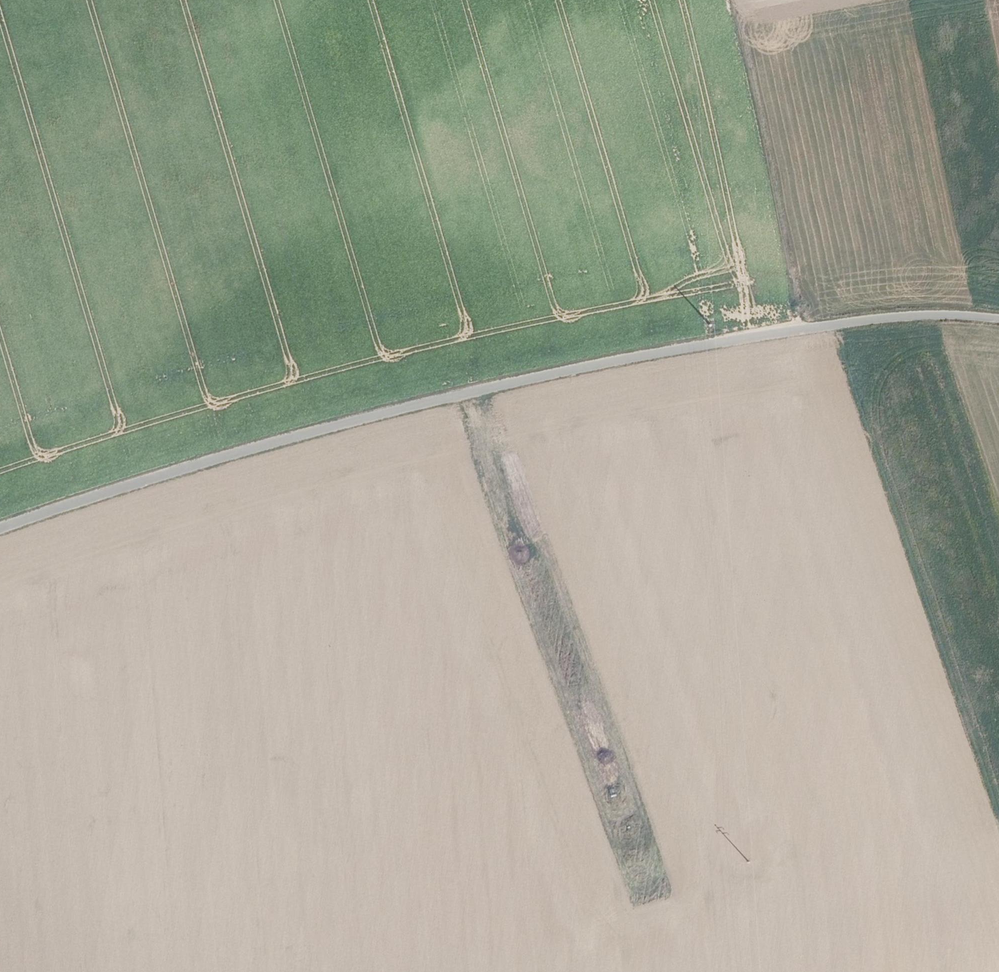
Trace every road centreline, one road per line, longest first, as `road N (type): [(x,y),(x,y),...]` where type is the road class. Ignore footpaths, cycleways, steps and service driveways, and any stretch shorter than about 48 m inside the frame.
road 1 (unclassified): [(0,529),(260,446),(523,380),(837,323),(998,318)]
road 2 (track): [(452,397),(473,497),(626,912)]

